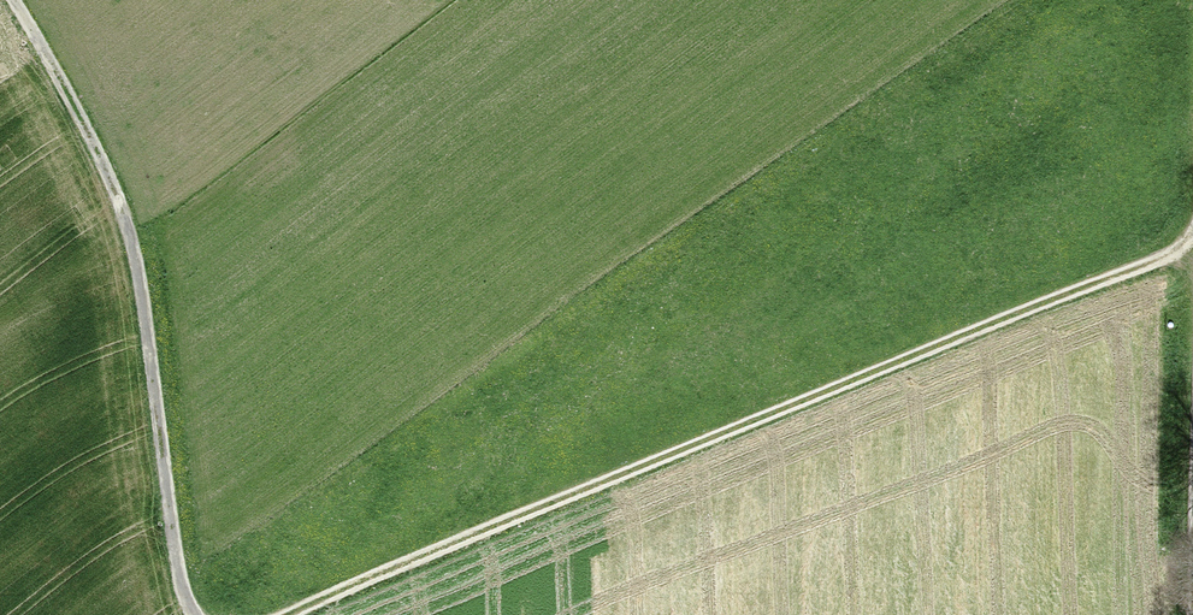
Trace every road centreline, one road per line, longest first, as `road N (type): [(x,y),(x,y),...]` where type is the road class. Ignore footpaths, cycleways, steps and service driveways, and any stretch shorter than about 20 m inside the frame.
road 1 (track): [(278,614),(1192,243)]
road 2 (track): [(11,0),(109,175),(134,247),(185,600),(199,614)]

